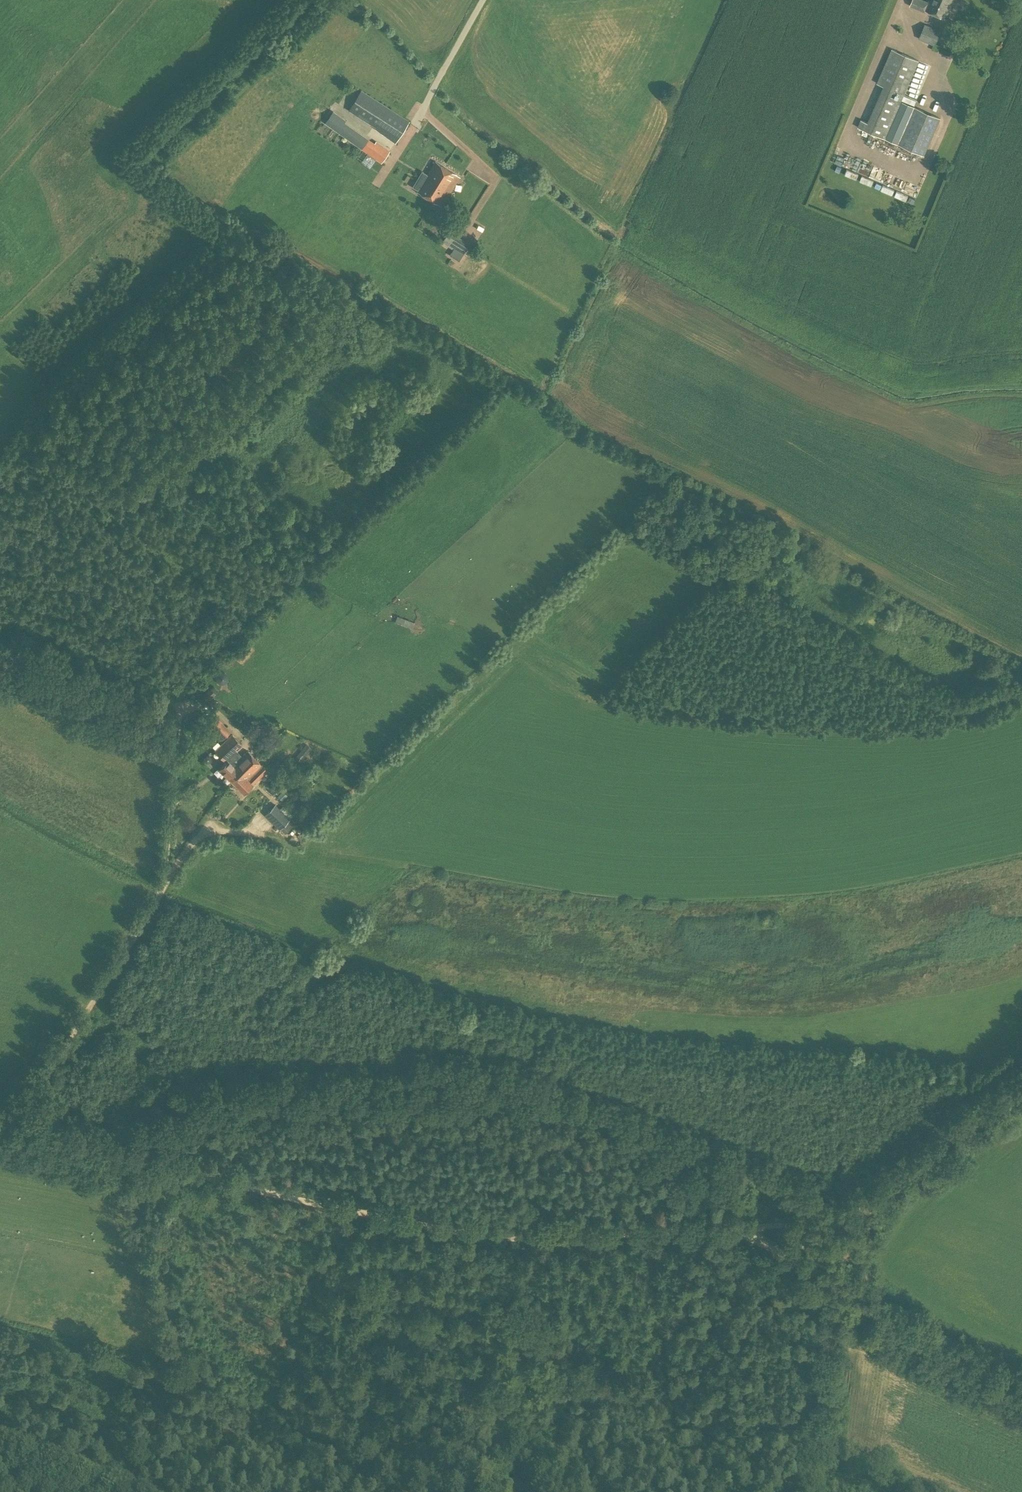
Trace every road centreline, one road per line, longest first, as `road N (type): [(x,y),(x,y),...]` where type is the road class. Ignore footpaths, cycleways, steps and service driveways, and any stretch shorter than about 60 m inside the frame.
road 1 (track): [(741,1231),(470,1233),(0,1128)]
road 2 (track): [(848,1222),(1021,1082)]
road 3 (unclassified): [(1021,1390),(951,1361),(832,1284)]
road 4 (track): [(803,1491),(832,1284)]
road 5 (track): [(143,1491),(0,1443)]

